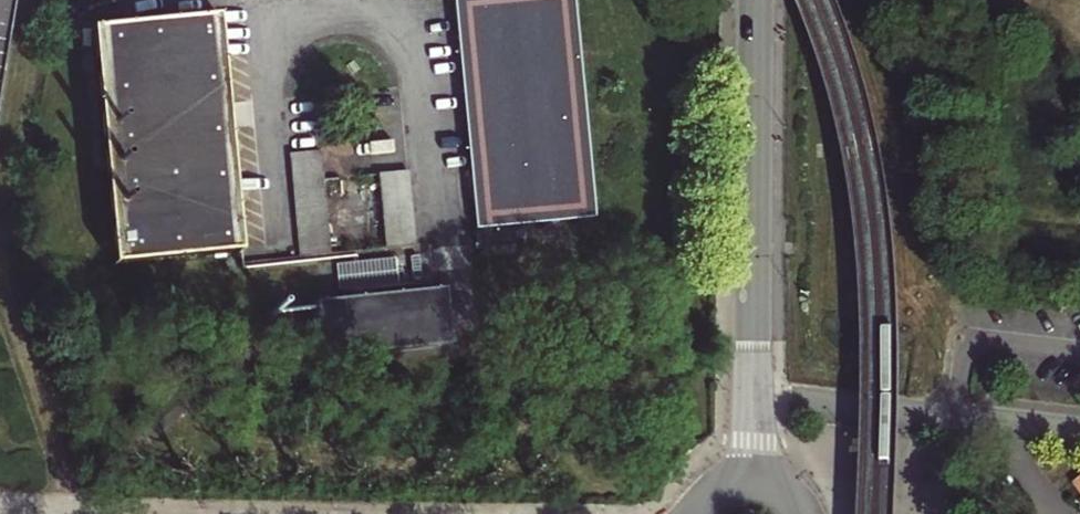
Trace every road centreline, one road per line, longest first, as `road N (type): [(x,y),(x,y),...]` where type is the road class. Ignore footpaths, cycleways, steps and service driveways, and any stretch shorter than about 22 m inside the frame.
road 1 (tertiary): [(755,0),(748,483)]

